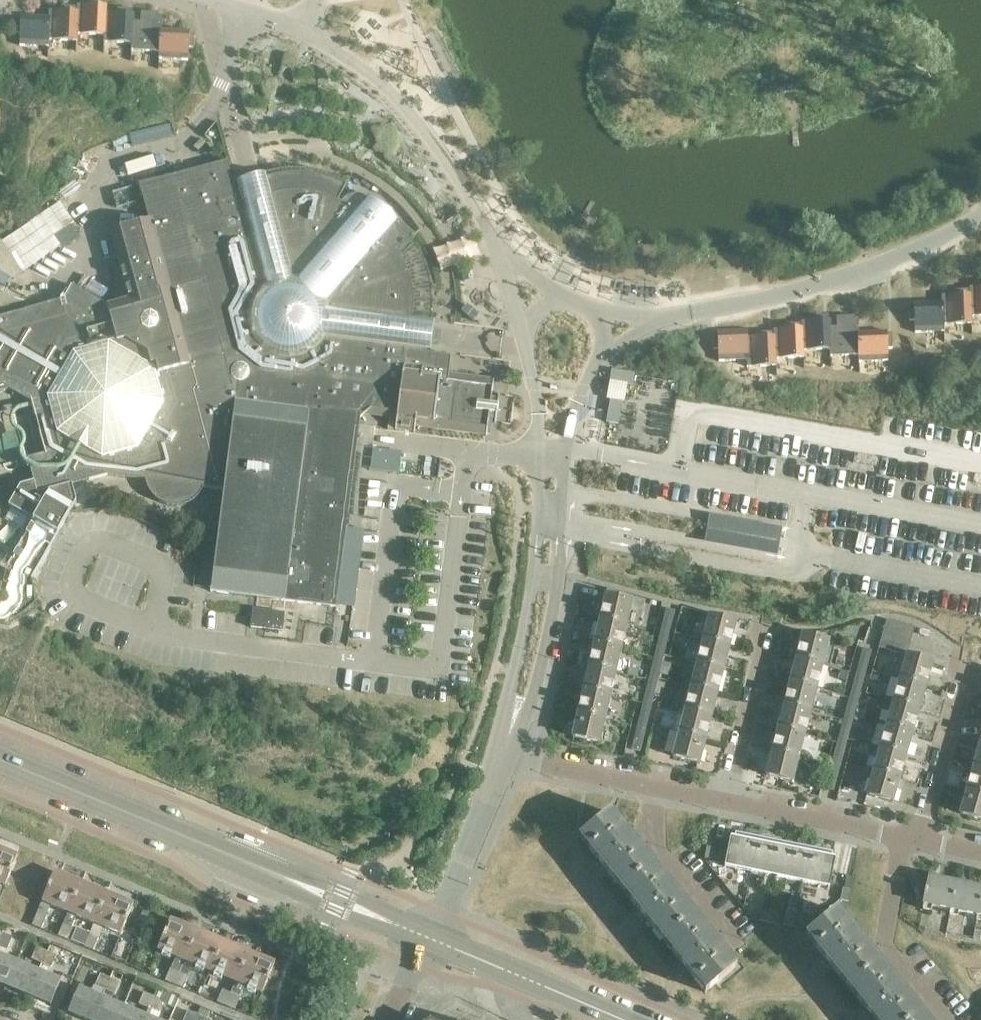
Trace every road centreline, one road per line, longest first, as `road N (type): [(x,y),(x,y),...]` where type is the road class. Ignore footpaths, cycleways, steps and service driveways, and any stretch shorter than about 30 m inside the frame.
road 1 (secondary): [(428,936),(0,759)]
road 2 (residential): [(954,1019),(887,937),(905,848),(920,840)]
road 3 (residential): [(920,840),(724,802)]
road 4 (residential): [(428,936),(502,751)]
road 5 (residential): [(733,939),(658,844),(670,791)]
road 6 (residential): [(724,802),(766,633)]
road 7 (residential): [(670,791),(502,751)]
road 8 (residential): [(920,840),(965,674)]
road 9 (secondary): [(622,1019),(501,968)]

